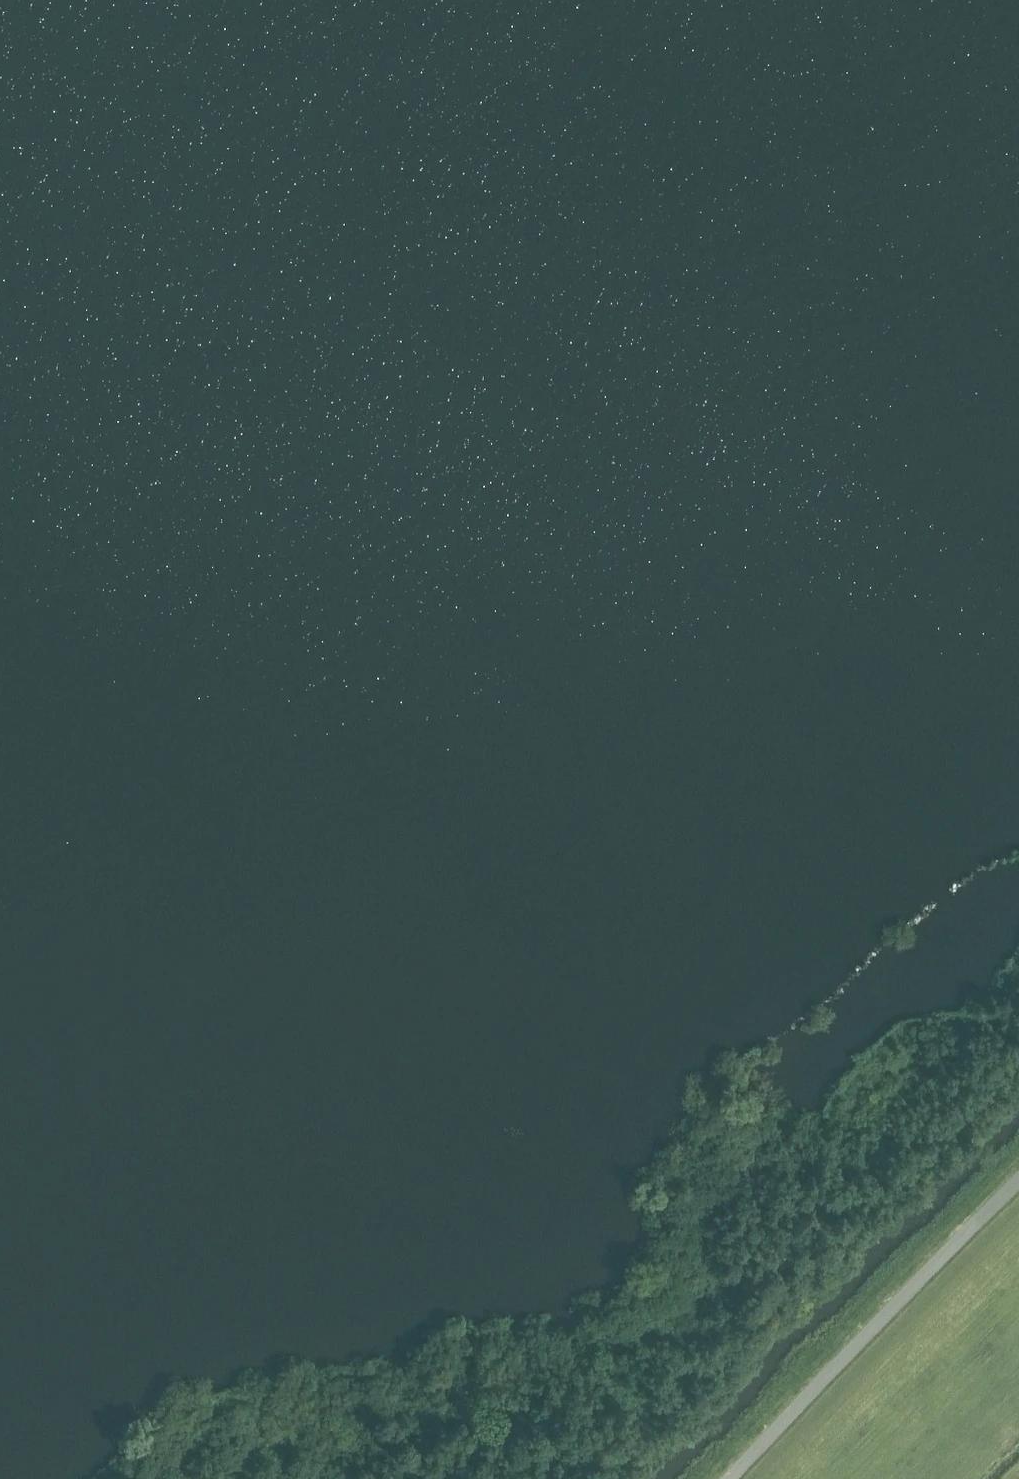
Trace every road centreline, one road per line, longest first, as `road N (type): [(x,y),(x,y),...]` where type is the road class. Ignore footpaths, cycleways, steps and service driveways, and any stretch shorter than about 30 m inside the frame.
road 1 (tertiary): [(722,1478),(1018,1174)]

